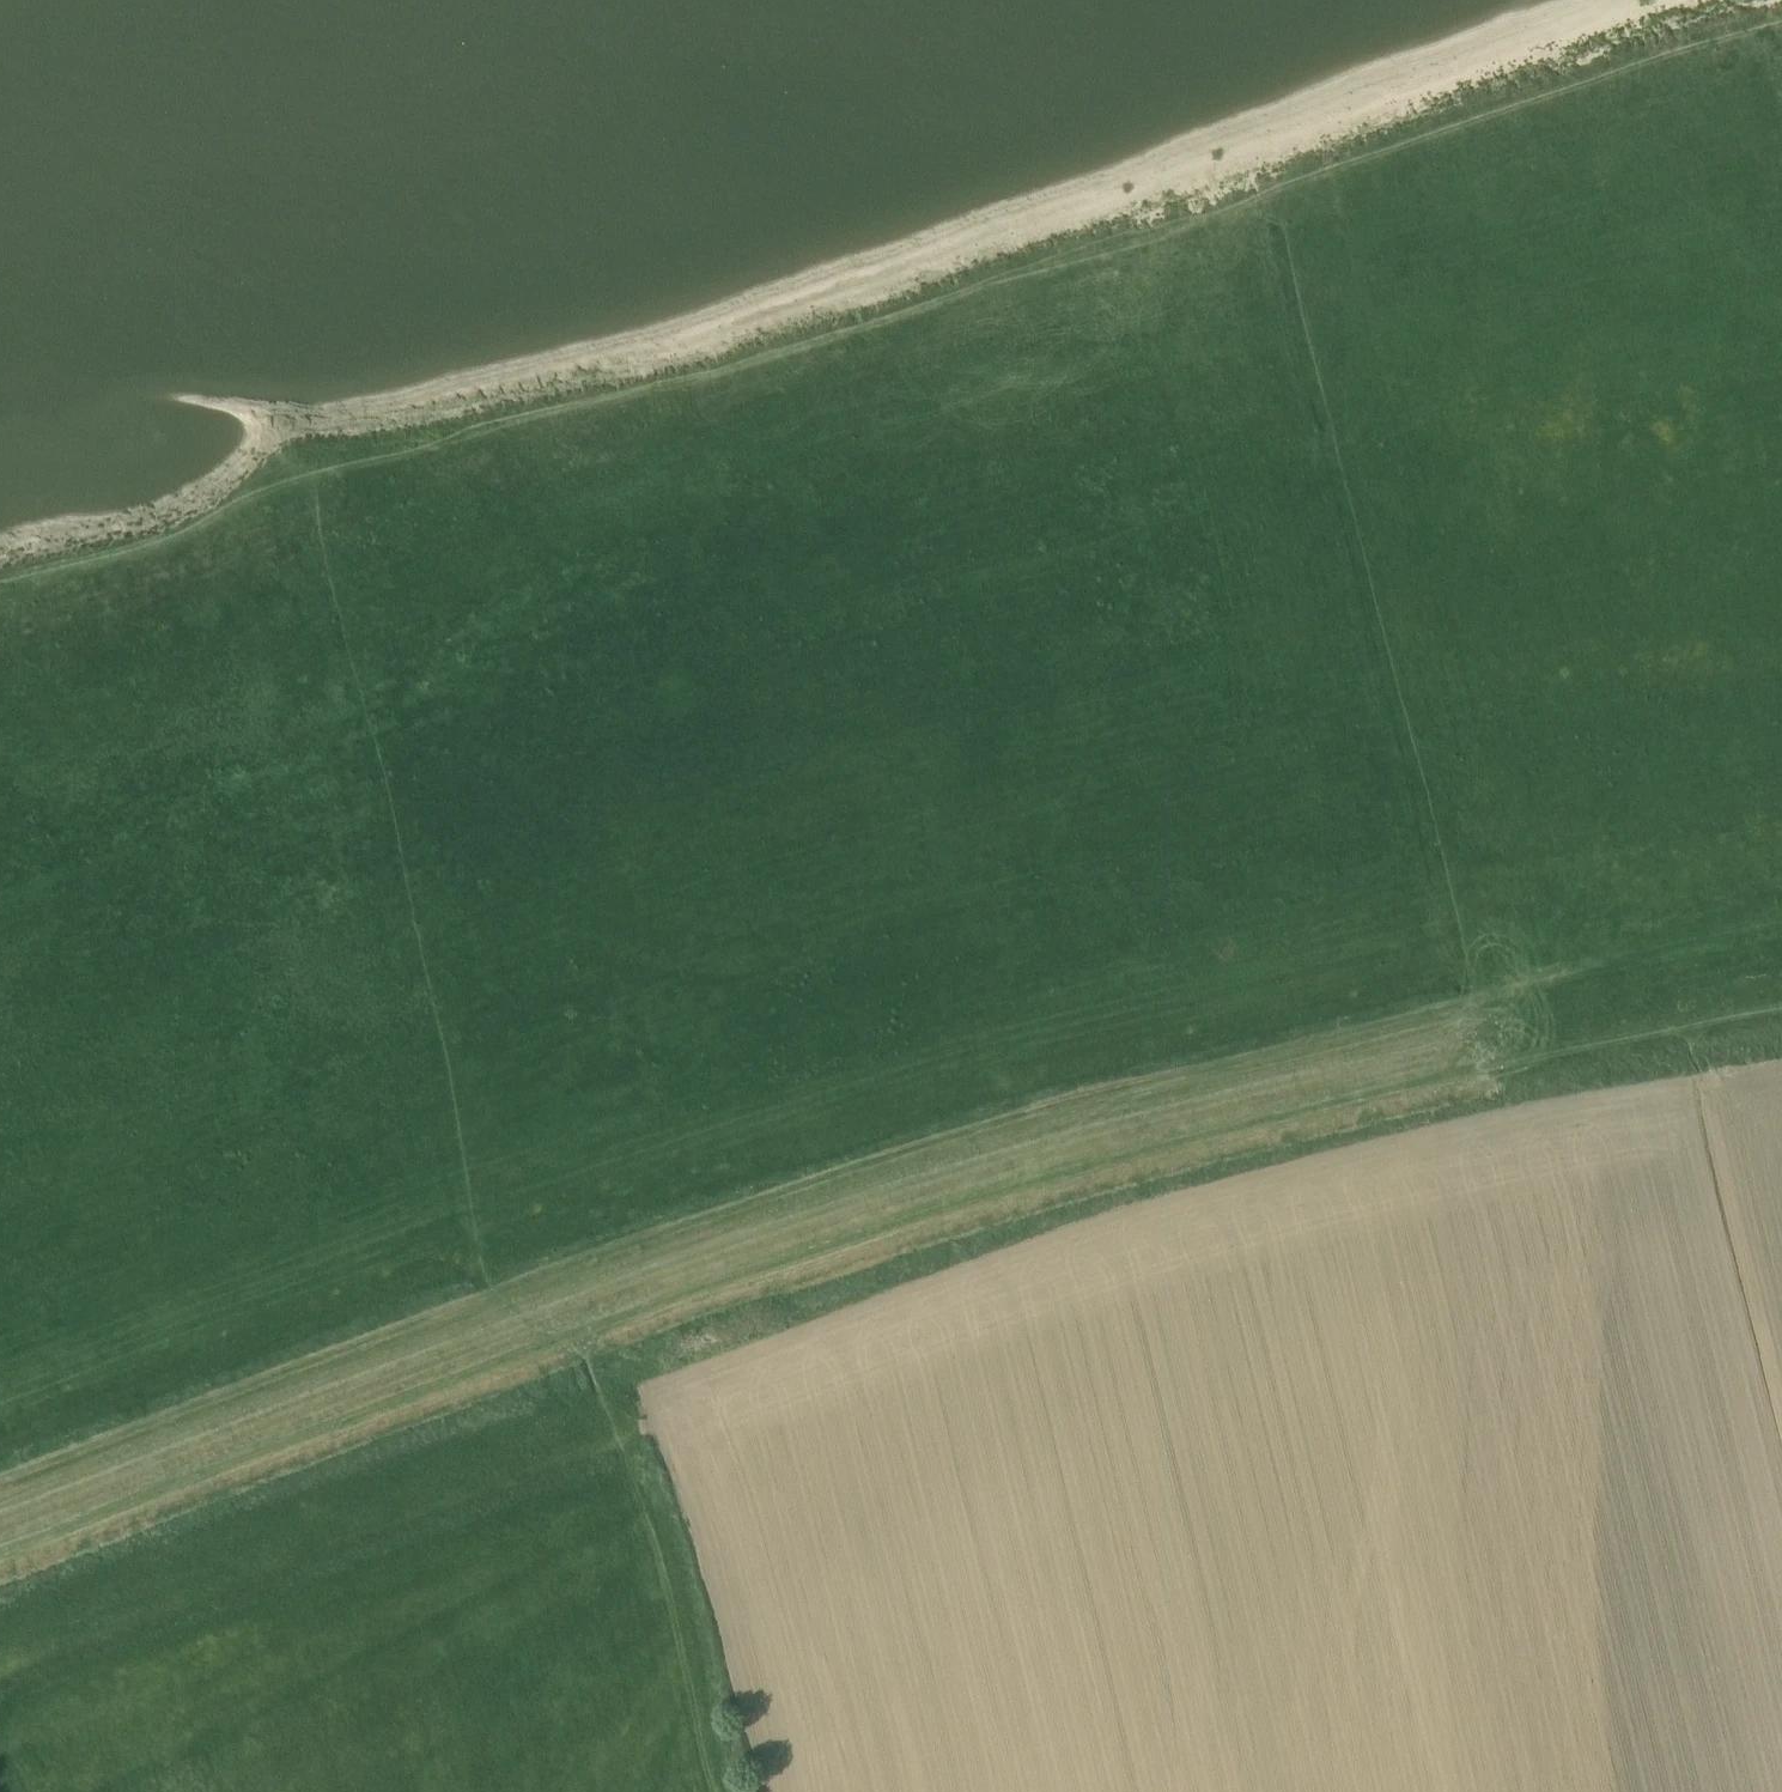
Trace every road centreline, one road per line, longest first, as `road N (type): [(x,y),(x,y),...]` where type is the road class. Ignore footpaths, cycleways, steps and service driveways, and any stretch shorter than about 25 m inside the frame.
road 1 (track): [(1616,957),(928,1132),(616,1240),(0,1476)]

